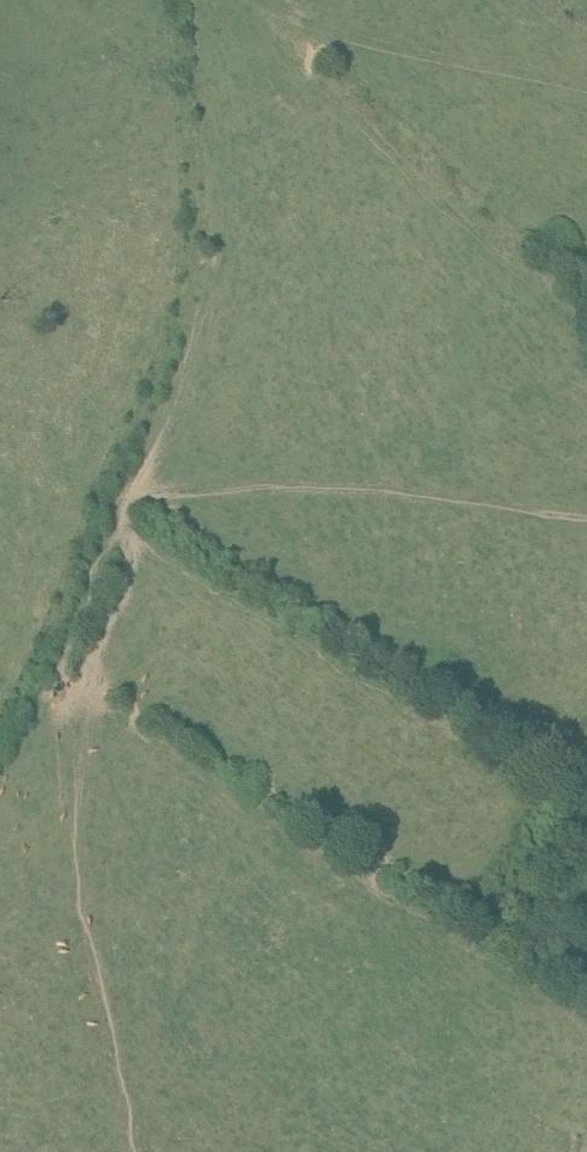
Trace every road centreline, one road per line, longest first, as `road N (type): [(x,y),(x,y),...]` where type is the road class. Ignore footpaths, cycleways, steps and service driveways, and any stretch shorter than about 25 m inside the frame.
road 1 (track): [(175,0),(189,159),(180,306),(107,474),(59,625),(0,739)]

